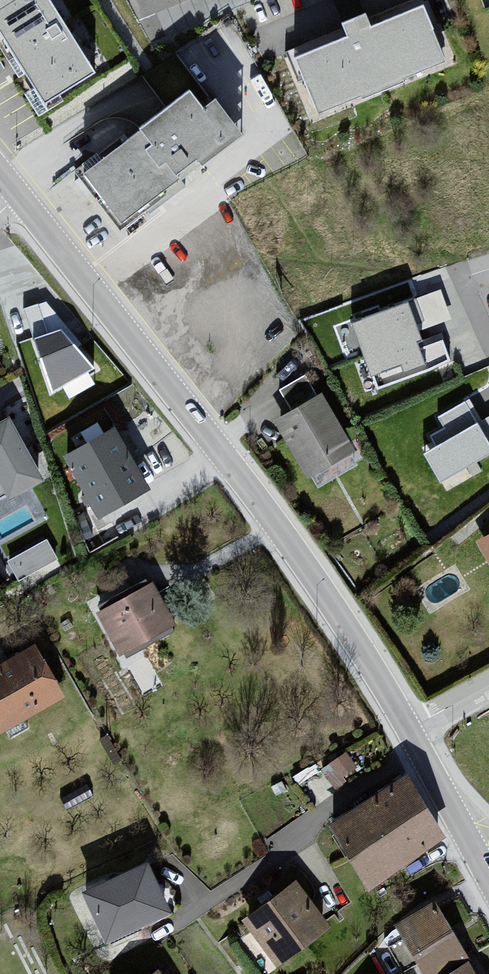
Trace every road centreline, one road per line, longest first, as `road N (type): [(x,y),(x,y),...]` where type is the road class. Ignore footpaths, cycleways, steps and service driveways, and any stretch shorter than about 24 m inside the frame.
road 1 (tertiary): [(21,198),(276,523),(407,729)]
road 2 (tertiary): [(407,729),(488,875)]

